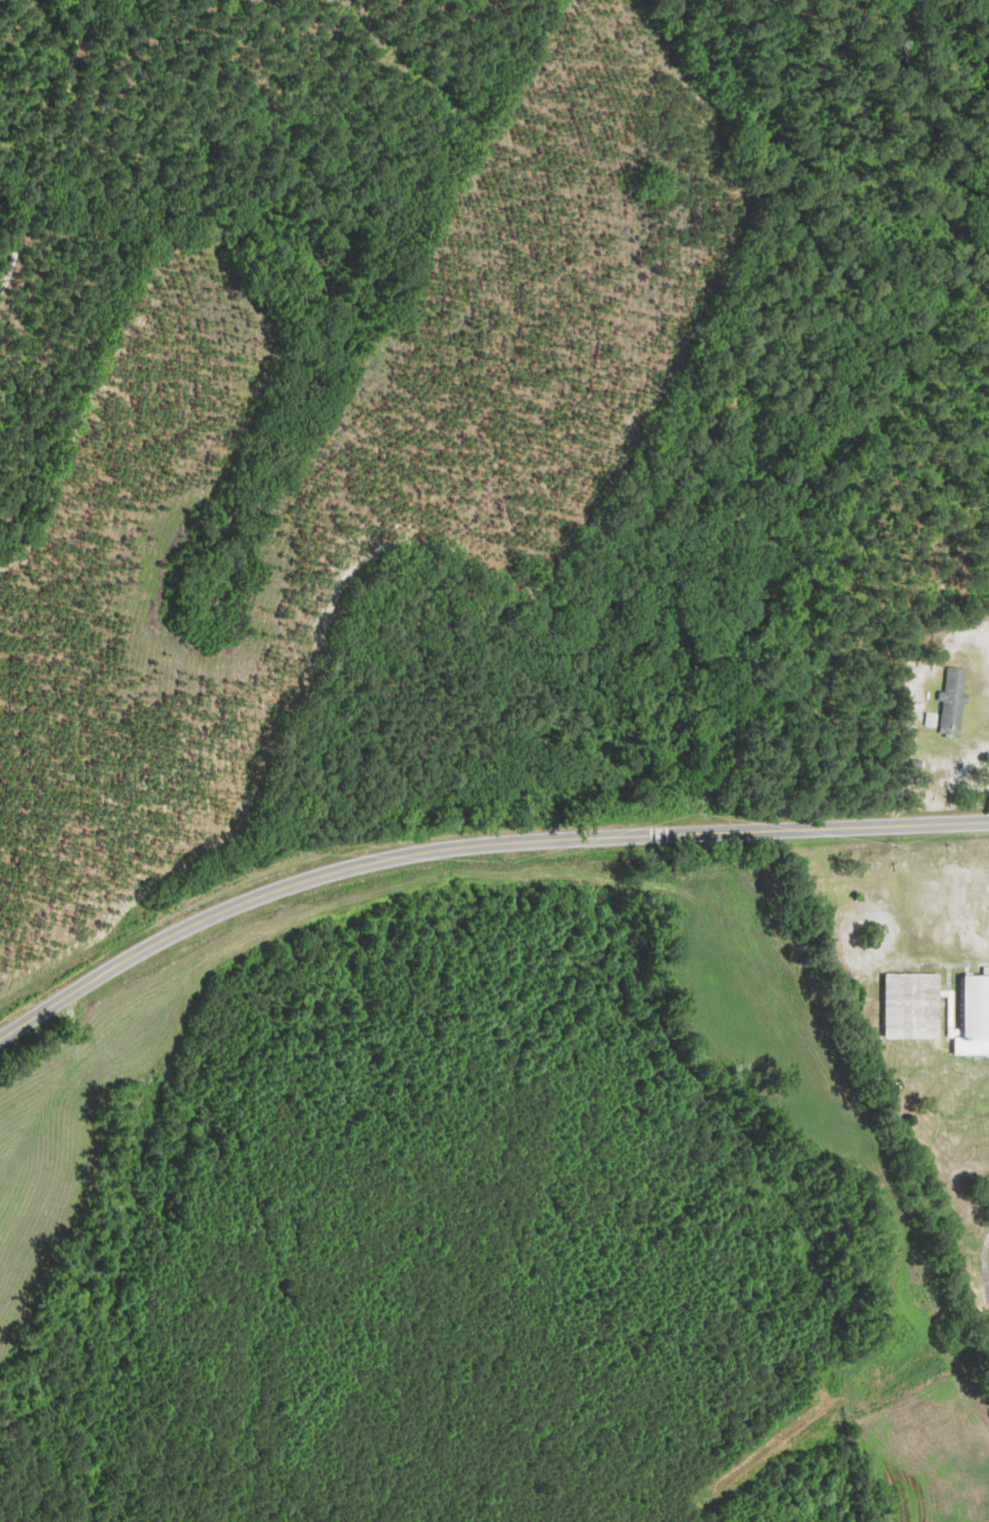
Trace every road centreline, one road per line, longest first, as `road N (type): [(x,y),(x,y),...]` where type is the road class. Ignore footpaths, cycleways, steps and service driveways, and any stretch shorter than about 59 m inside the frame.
road 1 (secondary): [(0,1039),(202,919),(365,863),(529,841),(988,822)]

